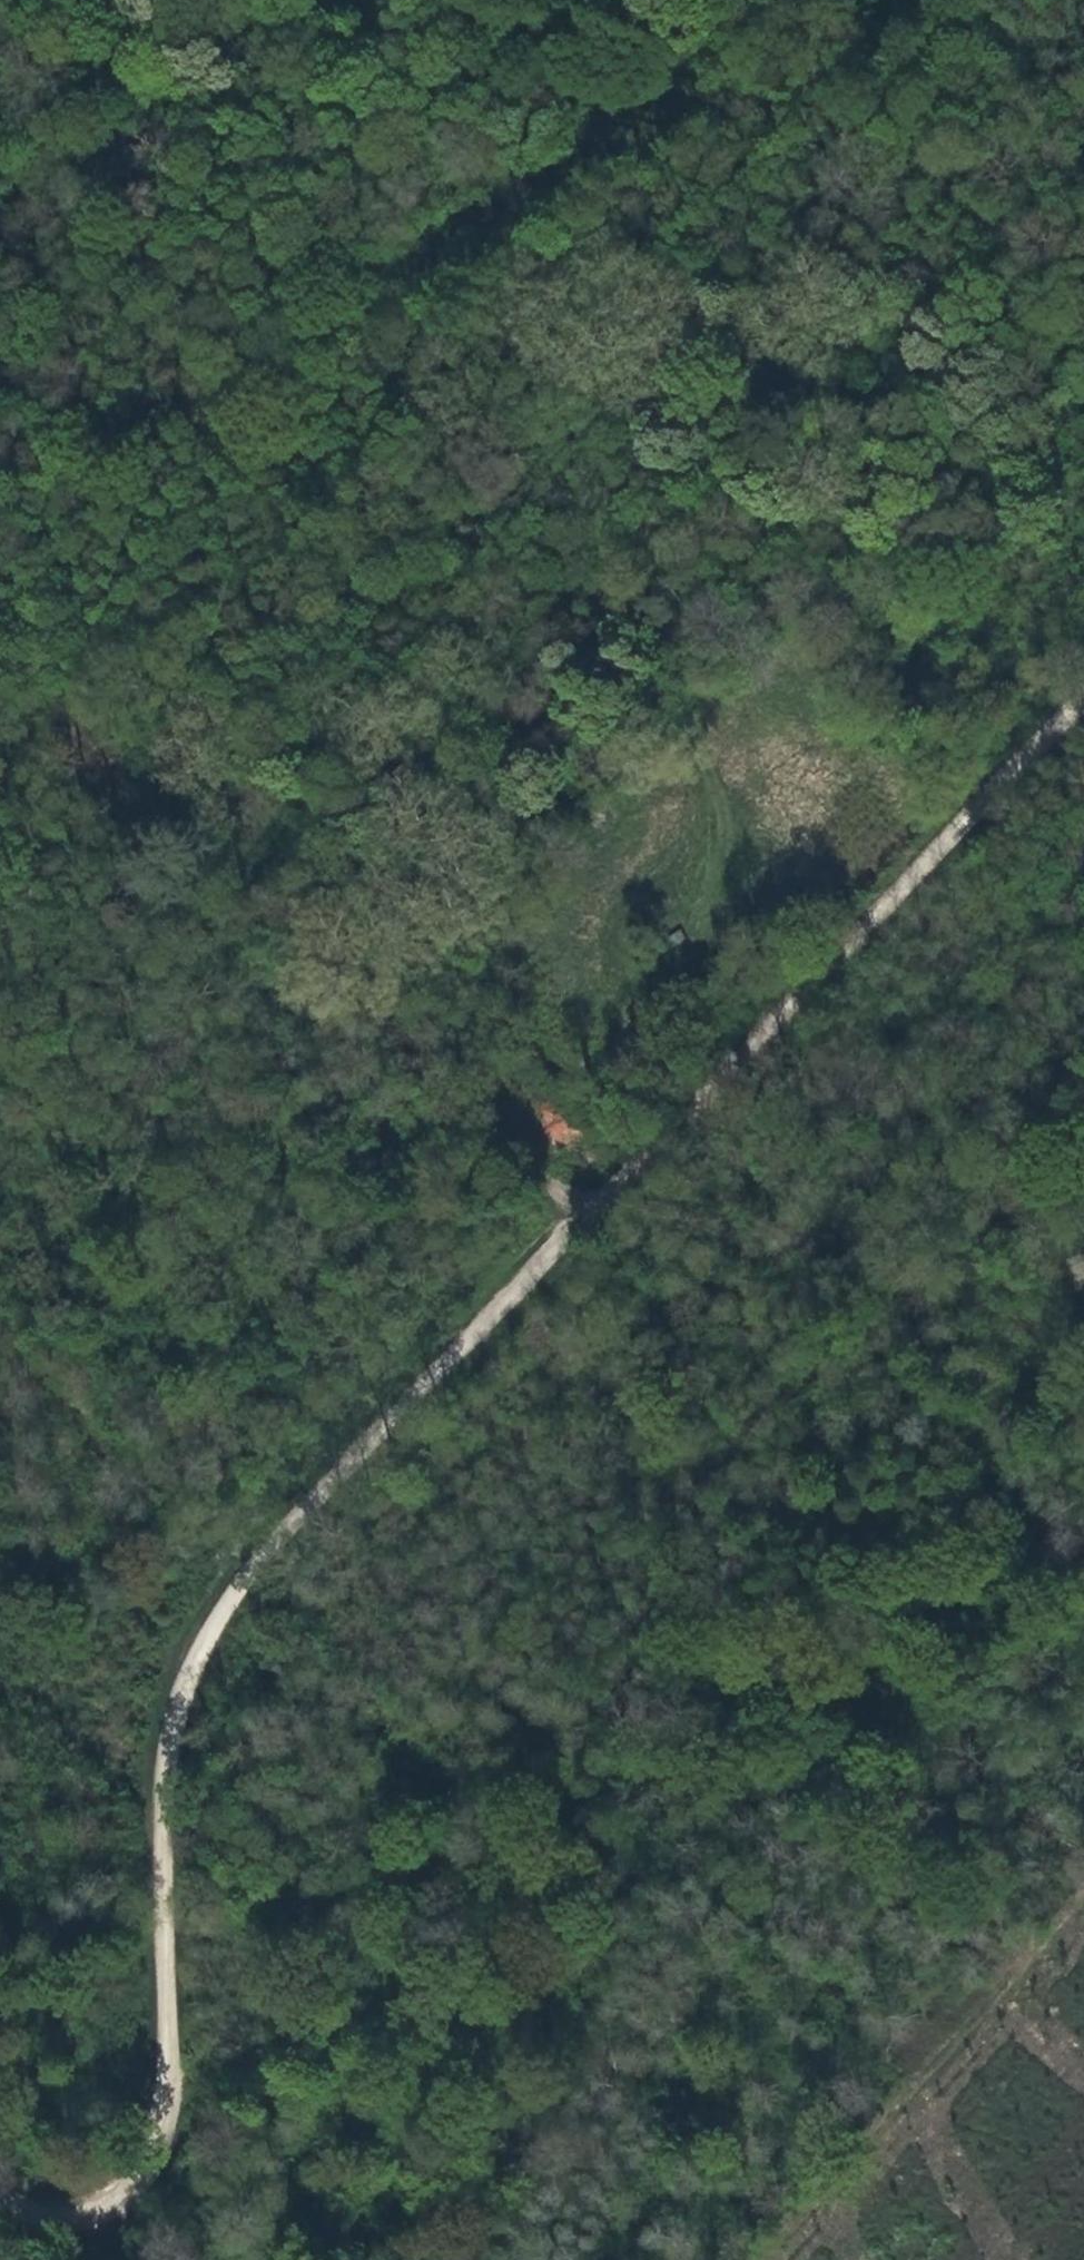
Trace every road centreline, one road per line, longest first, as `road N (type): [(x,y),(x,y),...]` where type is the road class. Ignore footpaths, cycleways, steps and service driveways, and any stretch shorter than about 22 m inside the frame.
road 1 (track): [(0,2208),(37,2218),(84,2214),(125,2192),(154,2155),(173,2071),(161,1778),(189,1672),(233,1591),(633,1161),(1083,700)]
road 2 (track): [(1083,1900),(772,2259)]

